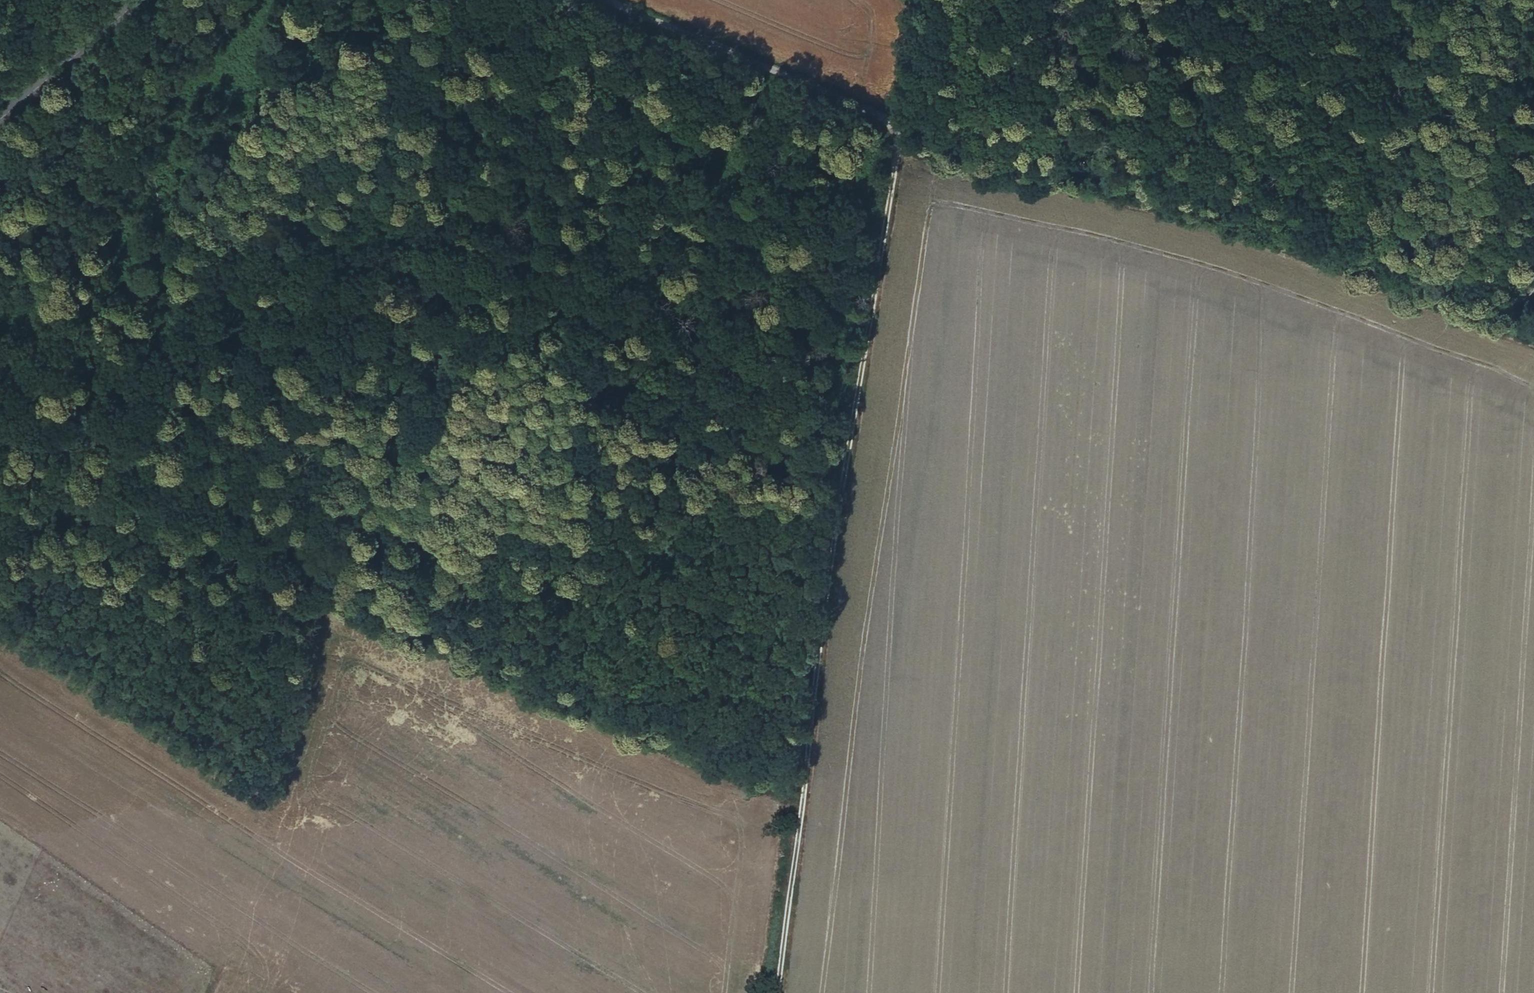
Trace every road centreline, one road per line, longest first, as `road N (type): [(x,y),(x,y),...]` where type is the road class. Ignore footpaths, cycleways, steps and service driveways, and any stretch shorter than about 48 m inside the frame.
road 1 (track): [(779,992),(828,593),(901,127)]
road 2 (track): [(901,127),(1266,225),(1484,300),(1507,305),(1533,288)]
road 3 (track): [(901,127),(607,0)]
road 4 (tertiary): [(128,0),(0,110)]

